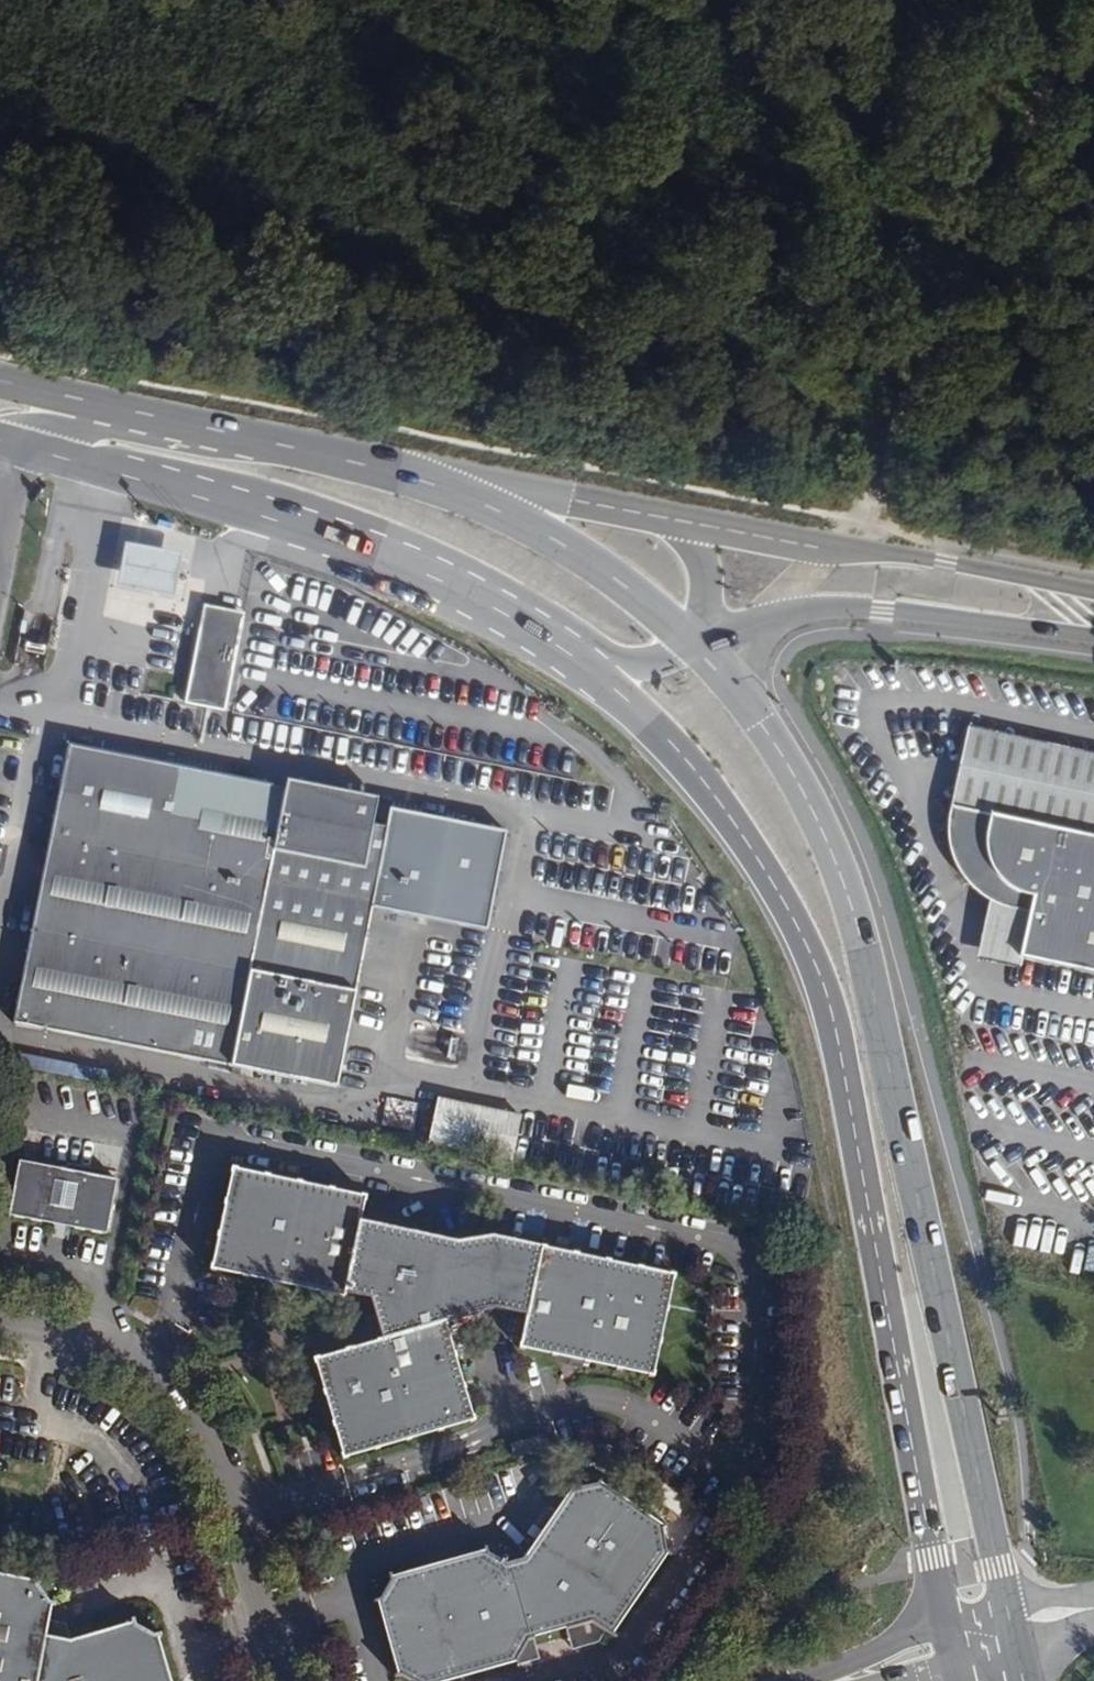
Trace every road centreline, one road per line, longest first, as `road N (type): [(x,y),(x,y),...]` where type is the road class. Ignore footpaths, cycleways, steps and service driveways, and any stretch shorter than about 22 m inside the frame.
road 1 (secondary): [(114,471),(324,533),(478,598),(562,648),(629,703),(698,777),(801,937),(833,1021),(945,1619)]
road 2 (secondary): [(1006,1601),(858,922),(819,824),(749,697)]
road 3 (track): [(769,619),(868,521),(1093,11)]
road 4 (secondary): [(114,471),(154,463),(238,480),(422,542),(631,663),(693,644)]
road 5 (unclassified): [(288,1680),(236,1465),(202,1407),(134,1343),(0,1317)]
road 6 (secondary): [(1093,591),(686,522)]
road 7 (secondary): [(721,639),(807,612),(885,609),(1093,638)]
road 8 (secondary): [(693,644),(581,554),(411,473)]
road 9 (secondary): [(686,522),(411,473)]
road 10 (secondary): [(411,473),(202,426)]
road 11 (secondary): [(202,426),(0,380)]
road 12 (unclassified): [(202,426),(158,438),(49,424),(18,444)]
road 13 (unclassified): [(945,1619),(800,1680)]
road 14 (secondary): [(721,639),(686,522)]

